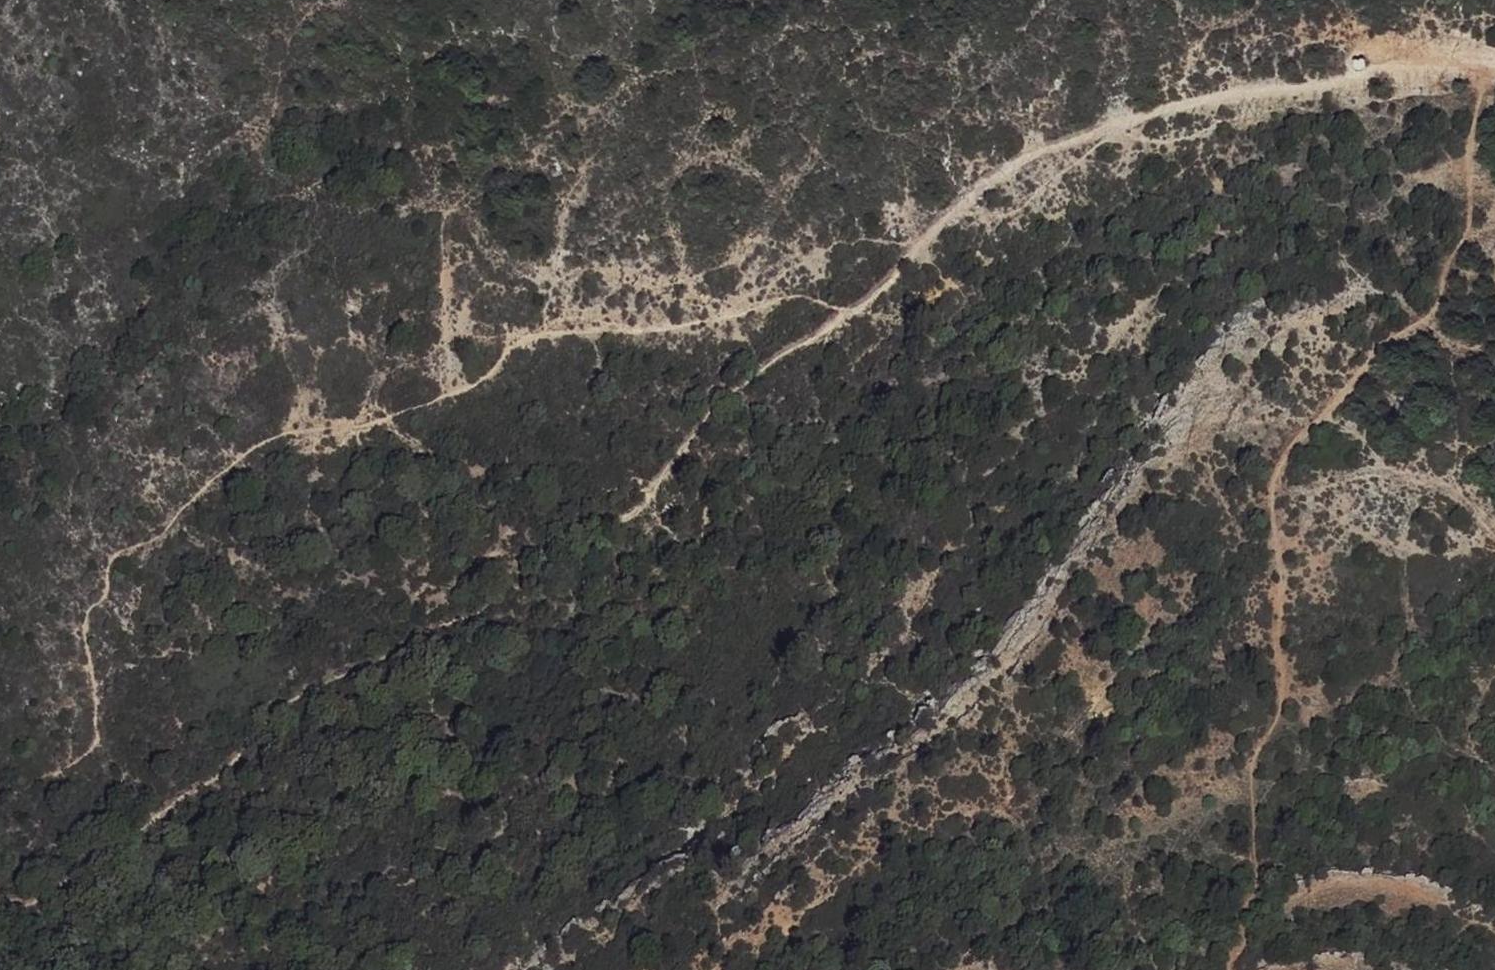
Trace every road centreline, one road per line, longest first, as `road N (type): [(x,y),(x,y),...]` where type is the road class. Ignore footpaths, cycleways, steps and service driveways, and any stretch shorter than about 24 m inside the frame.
road 1 (track): [(1364,77),(1494,69)]

